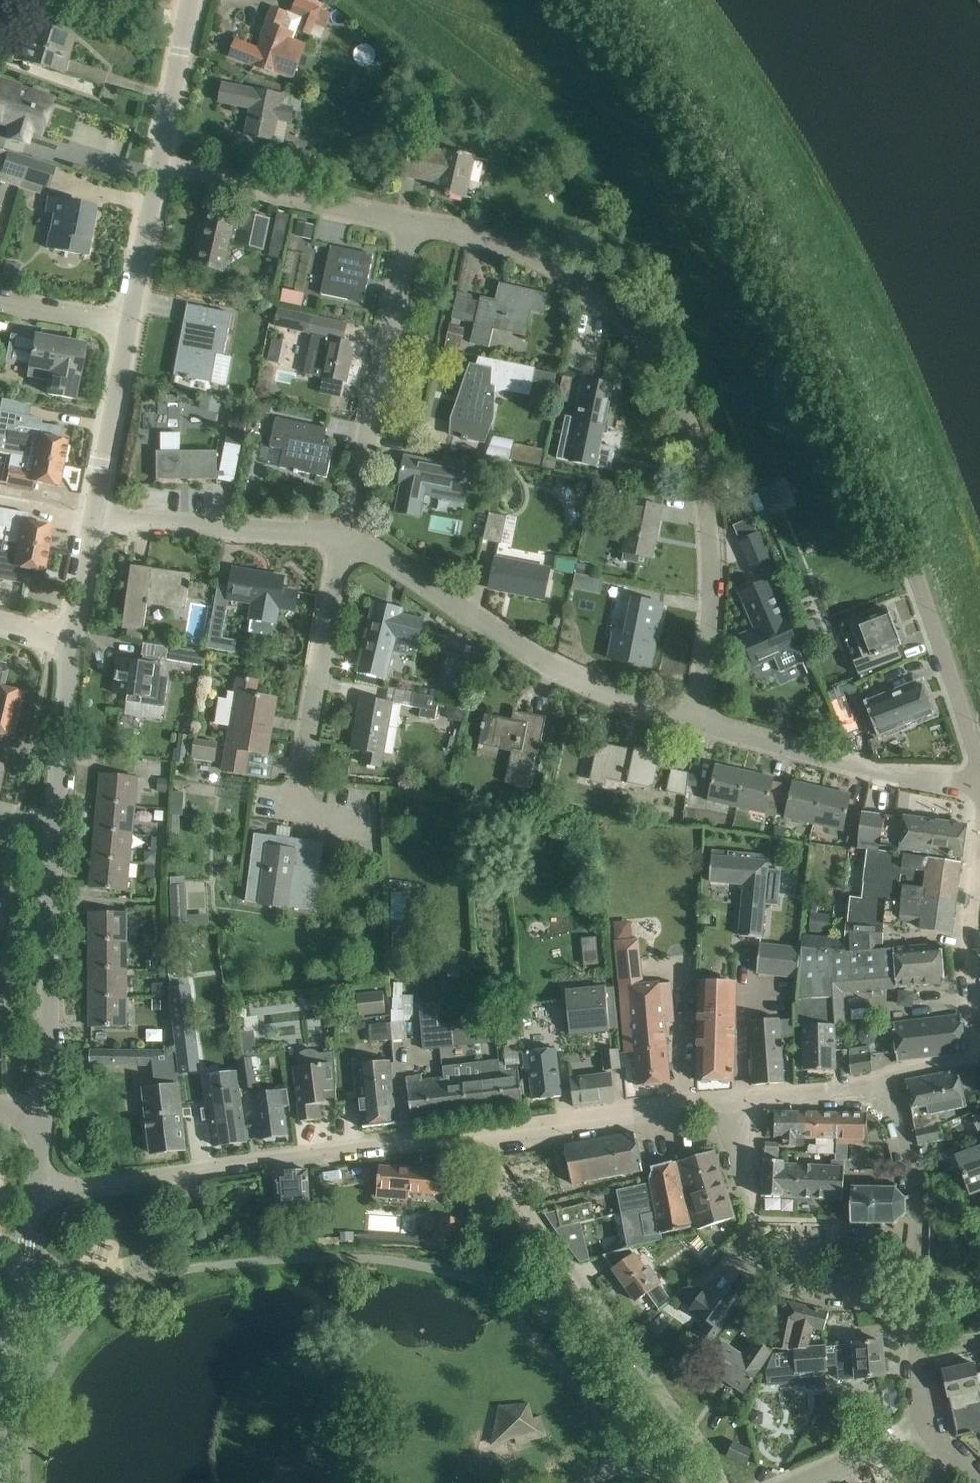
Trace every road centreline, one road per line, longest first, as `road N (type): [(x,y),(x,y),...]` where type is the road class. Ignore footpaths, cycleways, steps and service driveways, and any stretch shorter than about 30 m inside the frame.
road 1 (unclassified): [(979,769),(922,584),(761,190),(656,12),(635,0)]
road 2 (residential): [(704,724),(708,521),(700,455),(673,389),(644,339),(543,252),(412,222)]
road 3 (tertiary): [(43,1113),(70,640)]
road 4 (residential): [(35,1193),(474,1133)]
road 5 (residential): [(717,1482),(693,1435),(474,1133)]
road 6 (residential): [(704,724),(548,666),(344,535)]
road 7 (residential): [(914,1304),(804,1296),(765,1280),(750,1257),(730,1102)]
road 8 (residential): [(344,535),(412,222)]
road 9 (residential): [(979,784),(790,751),(704,724)]
road 10 (residential): [(295,808),(344,535)]
road 11 (tertiary): [(0,1455),(35,1193)]
road 12 (residential): [(412,222),(158,164)]
road 13 (residential): [(474,1133),(730,1102)]
road 14 (residential): [(344,535),(93,519)]
road 15 (residential): [(914,1304),(921,1219),(887,1077)]
road 16 (tertiary): [(93,519),(128,325)]
road 17 (tertiary): [(158,164),(189,0)]
road 18 (residential): [(979,1035),(966,936),(979,872)]
road 19 (tertiary): [(128,325),(158,164)]
road 20 (residential): [(730,1102),(858,1090),(887,1077)]
road 21 (residential): [(0,302),(128,325)]
road 22 (residential): [(805,1482),(921,1429)]
road 23 (tertiary): [(70,640),(93,519)]

